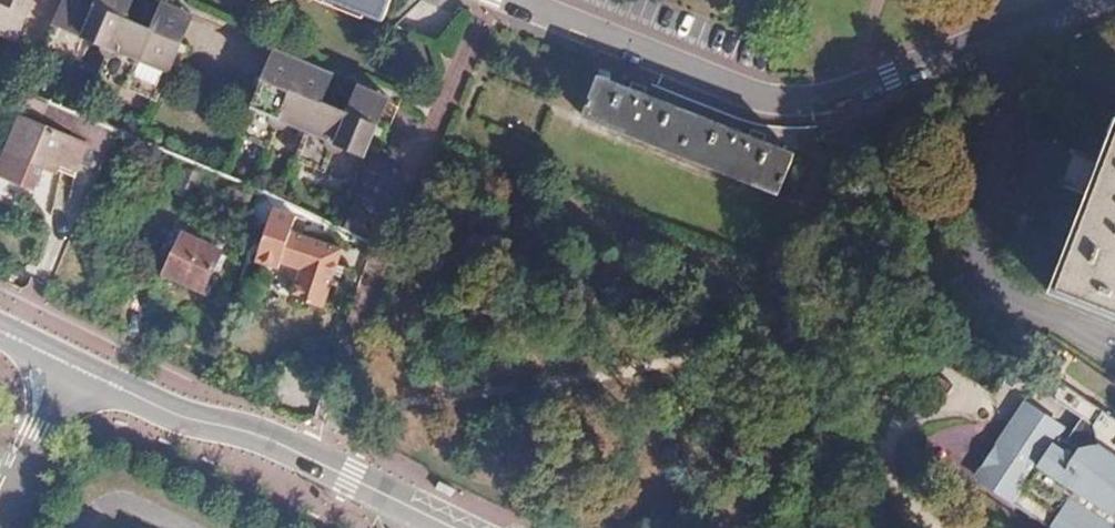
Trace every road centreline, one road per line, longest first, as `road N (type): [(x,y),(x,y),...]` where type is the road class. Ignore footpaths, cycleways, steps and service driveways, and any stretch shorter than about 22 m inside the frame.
road 1 (residential): [(515,0),(748,93),(783,97),(846,91),(1045,17)]
road 2 (residential): [(307,457),(427,139)]
road 3 (tertiary): [(307,457),(181,417),(67,365)]
road 4 (residential): [(0,515),(67,365)]
road 5 (tertiary): [(452,527),(307,457)]

